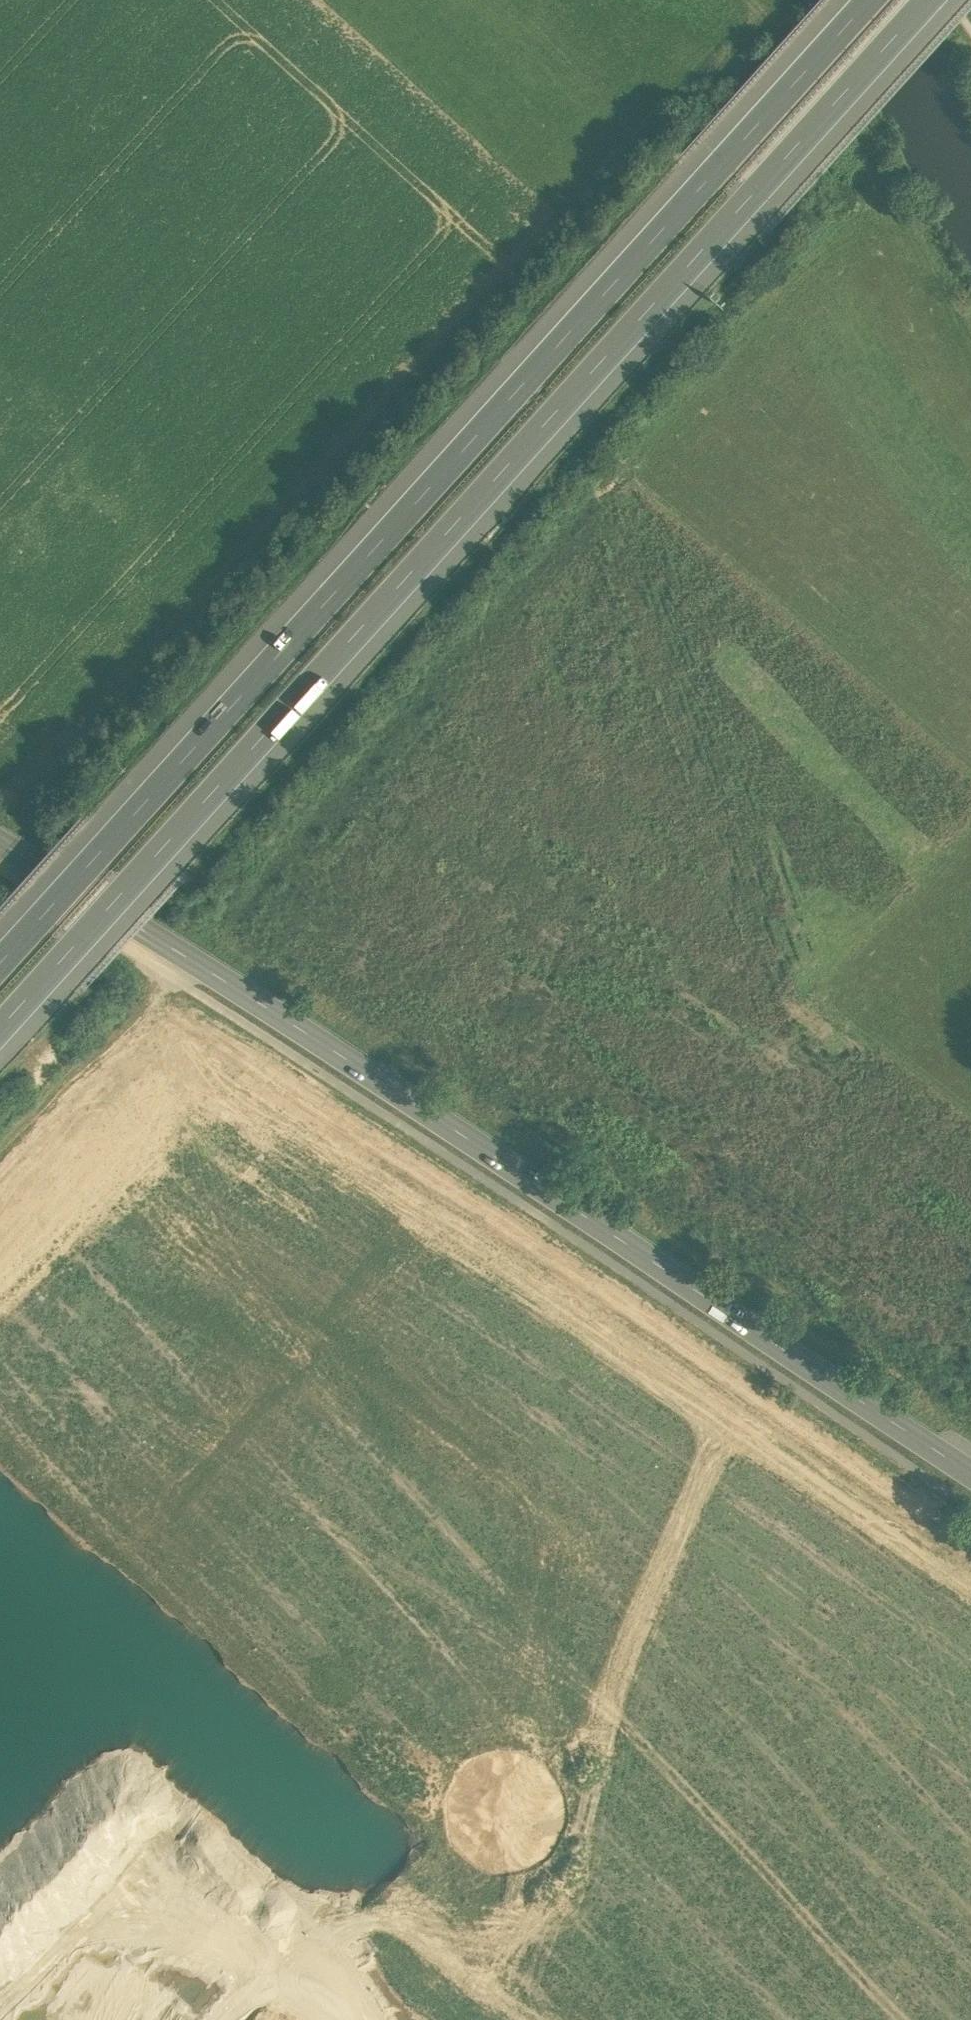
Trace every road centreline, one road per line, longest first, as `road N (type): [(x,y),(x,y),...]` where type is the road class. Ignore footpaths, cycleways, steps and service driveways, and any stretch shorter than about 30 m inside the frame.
road 1 (motorway): [(0,1026),(926,0)]
road 2 (motorway): [(868,0),(0,961)]
road 3 (secondary): [(970,1473),(386,1085),(0,844)]
road 4 (track): [(194,962),(157,1016),(0,1165)]

